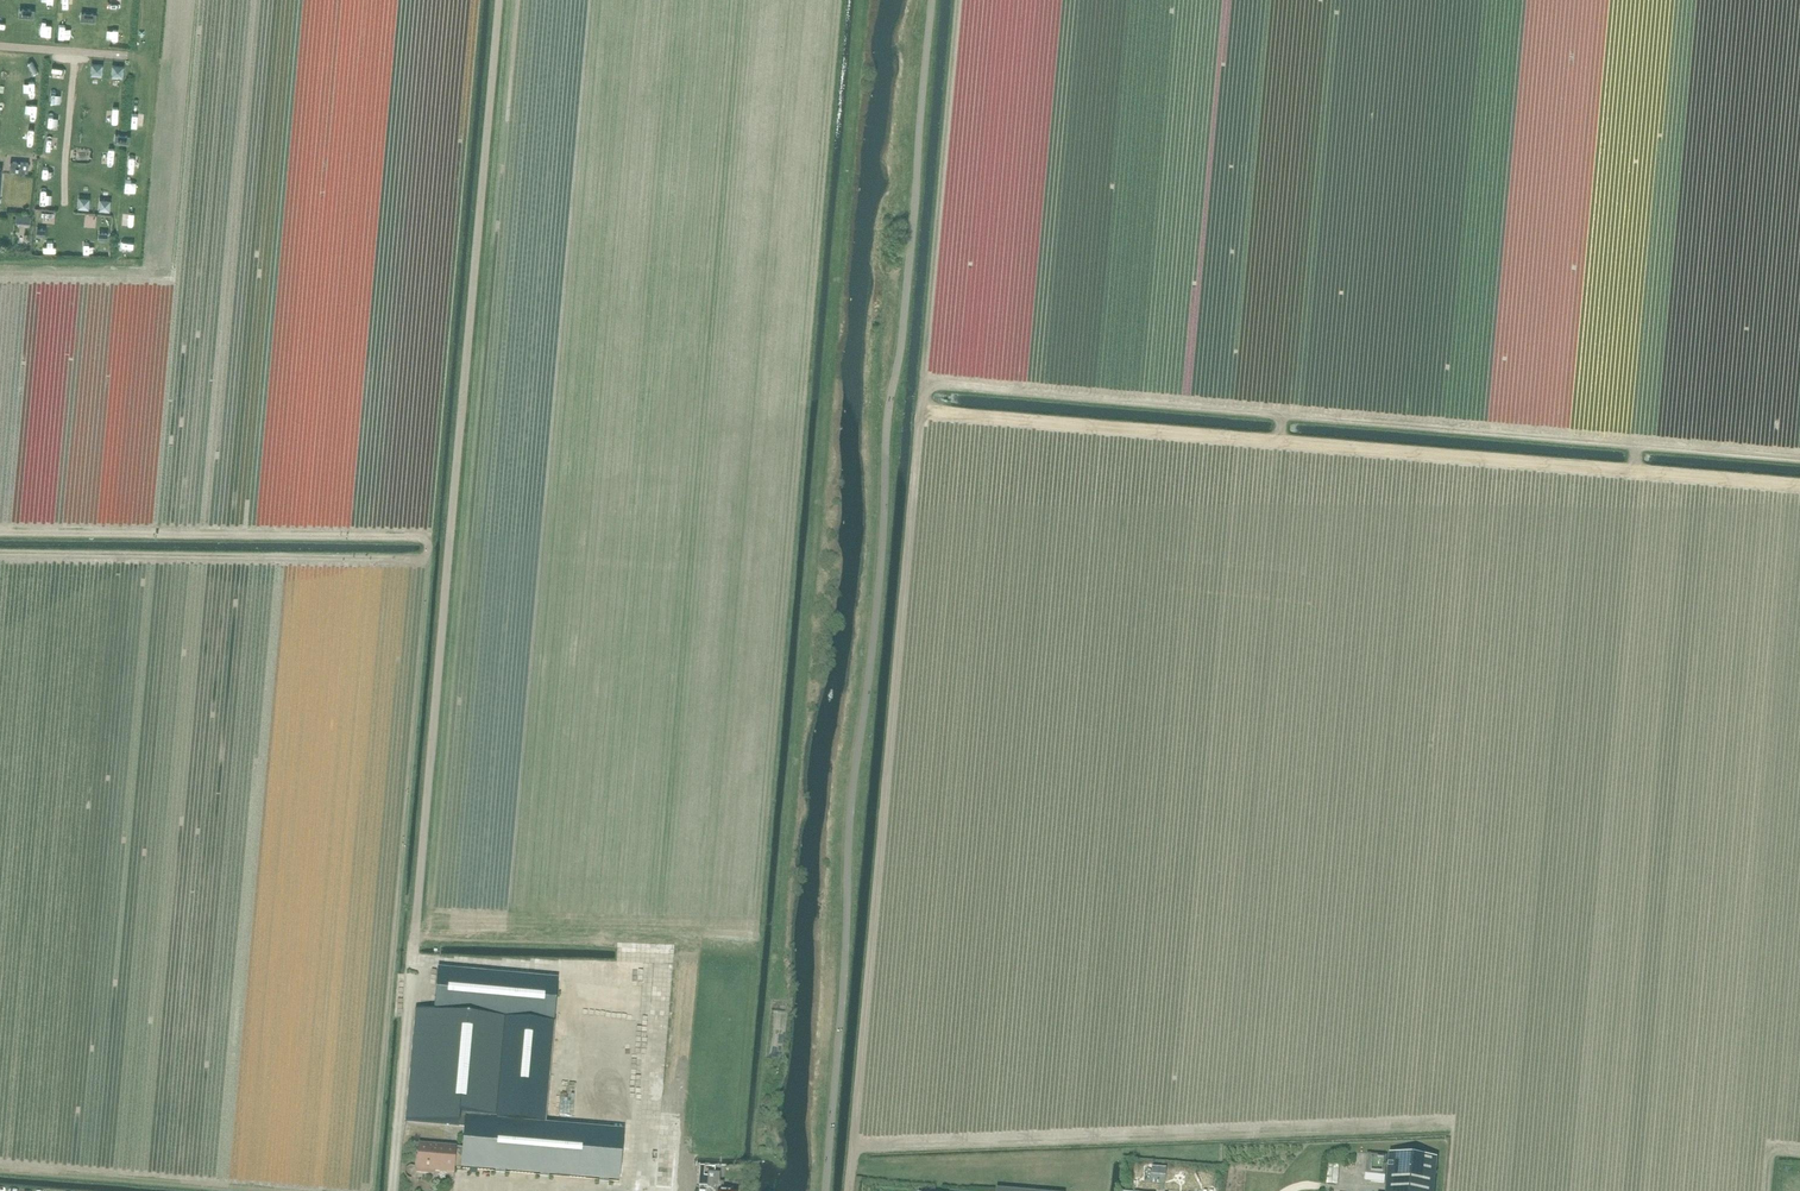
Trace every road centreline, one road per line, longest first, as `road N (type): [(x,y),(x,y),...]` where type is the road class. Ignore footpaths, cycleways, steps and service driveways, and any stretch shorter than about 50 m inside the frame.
road 1 (track): [(849,1190),(958,0)]

